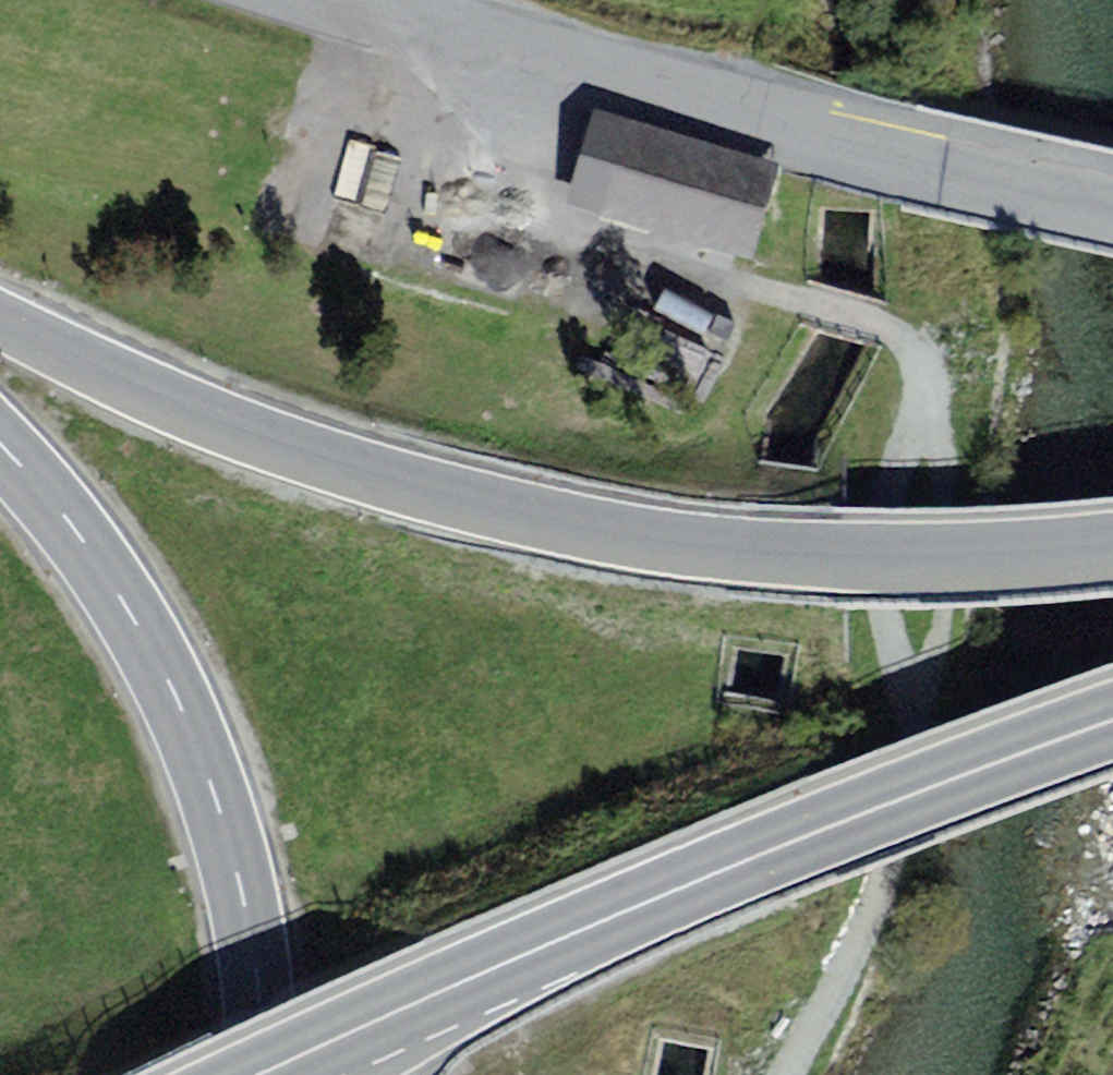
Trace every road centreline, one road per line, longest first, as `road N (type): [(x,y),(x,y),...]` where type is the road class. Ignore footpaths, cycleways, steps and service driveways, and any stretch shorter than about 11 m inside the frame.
road 1 (primary): [(1112,552),(967,561),(787,555),(492,509),(231,428),(0,325)]
road 2 (primary): [(1112,721),(778,850),(265,1074)]
road 3 (residential): [(1112,205),(945,166),(373,0)]
road 4 (primary): [(0,444),(73,531),(172,686),(206,772),(251,929),(262,1074)]

